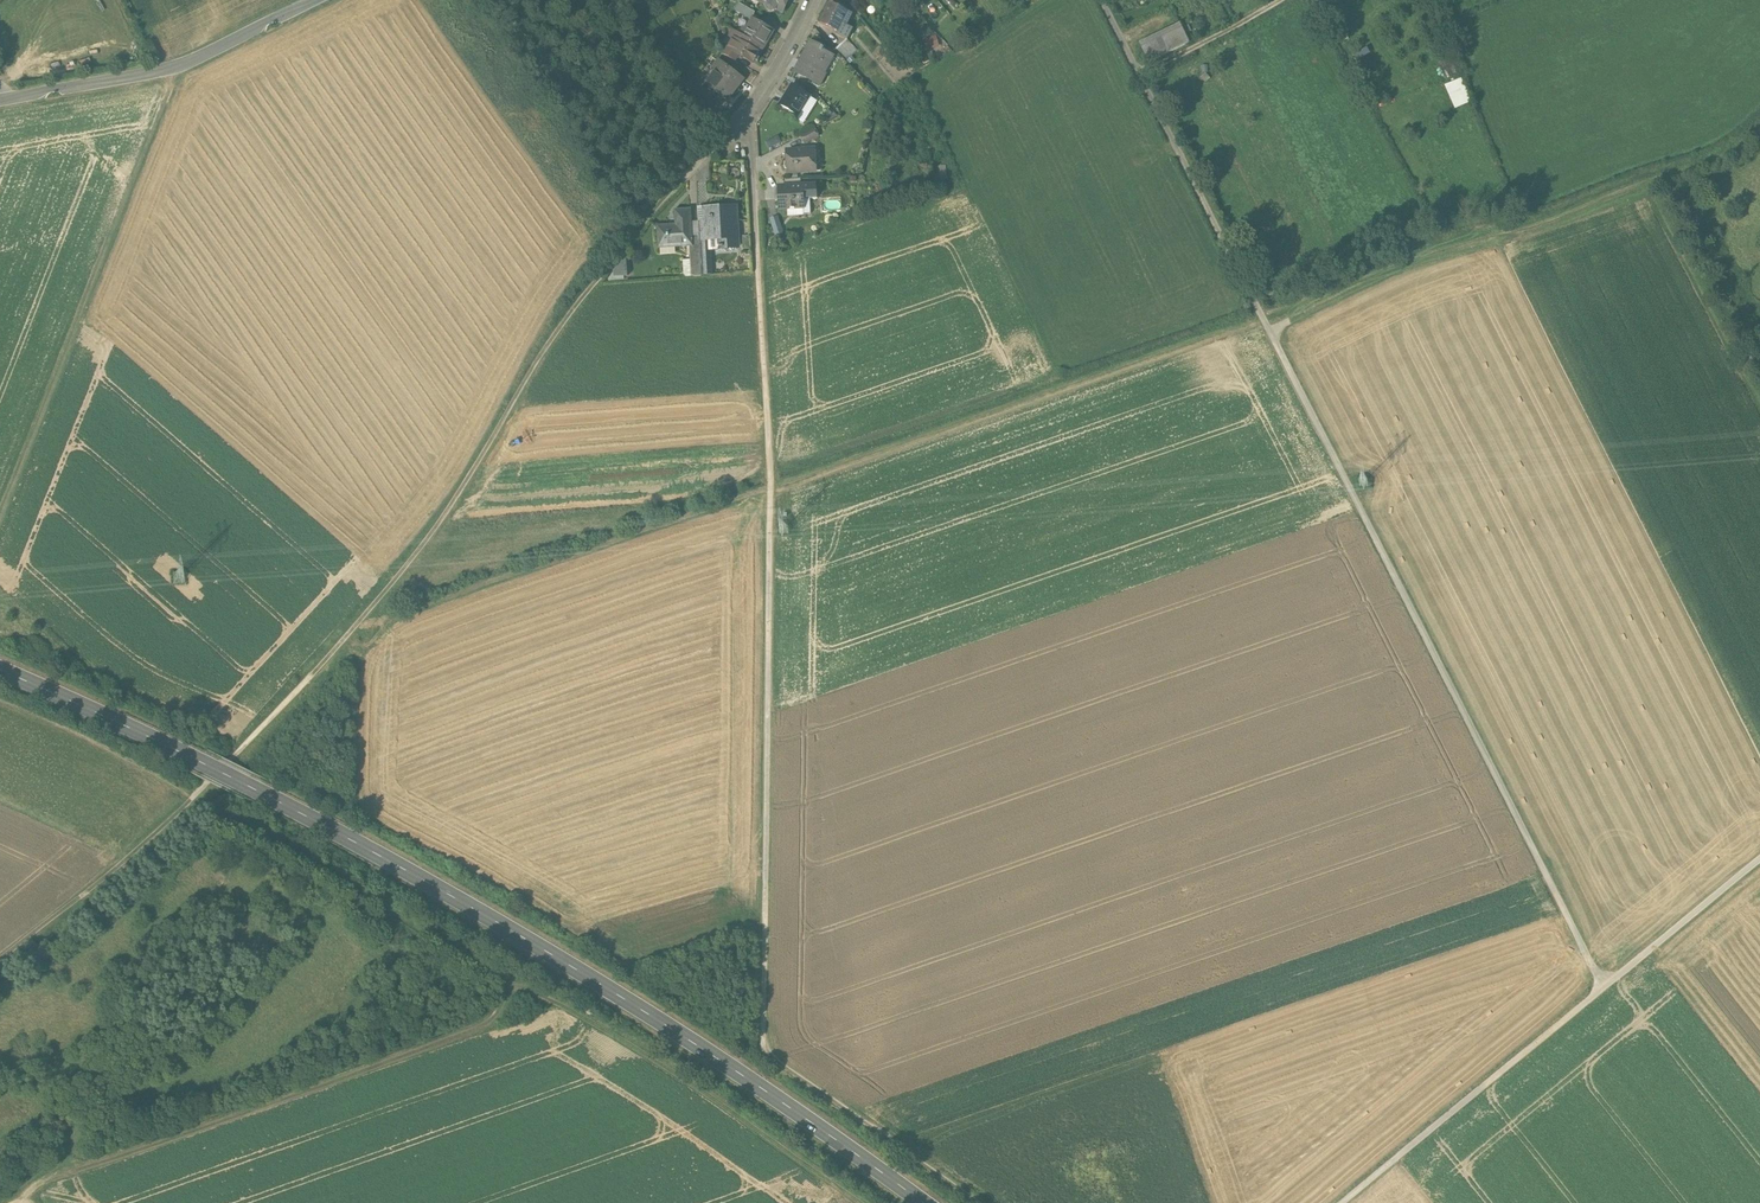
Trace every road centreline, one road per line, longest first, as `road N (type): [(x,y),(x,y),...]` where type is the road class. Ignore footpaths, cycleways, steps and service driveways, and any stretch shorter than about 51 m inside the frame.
road 1 (track): [(1100,0),(1602,988)]
road 2 (primary): [(921,1202),(723,1063),(485,917),(248,788),(0,672)]
road 3 (track): [(0,952),(205,788),(350,633),(437,526),(562,325),(681,181)]
road 4 (track): [(757,275),(769,492),(763,1043),(807,1086),(972,1202)]
road 5 (track): [(1261,318),(386,621),(363,650),(345,639)]
road 6 (track): [(855,1202),(628,1045),(237,824),(224,814),(229,800),(205,788)]
road 7 (track): [(1759,408),(1644,192),(1545,234),(1399,269),(1268,331)]
road 8 (track): [(0,518),(170,86),(165,71)]
road 9 (track): [(1342,1202),(1602,988)]
road 10 (residential): [(315,0),(184,67),(0,100)]
road 11 (track): [(1759,859),(1602,988)]
road 12 (residential): [(737,126),(750,149),(757,275)]
road 13 (residential): [(737,126),(773,77),(812,0)]

